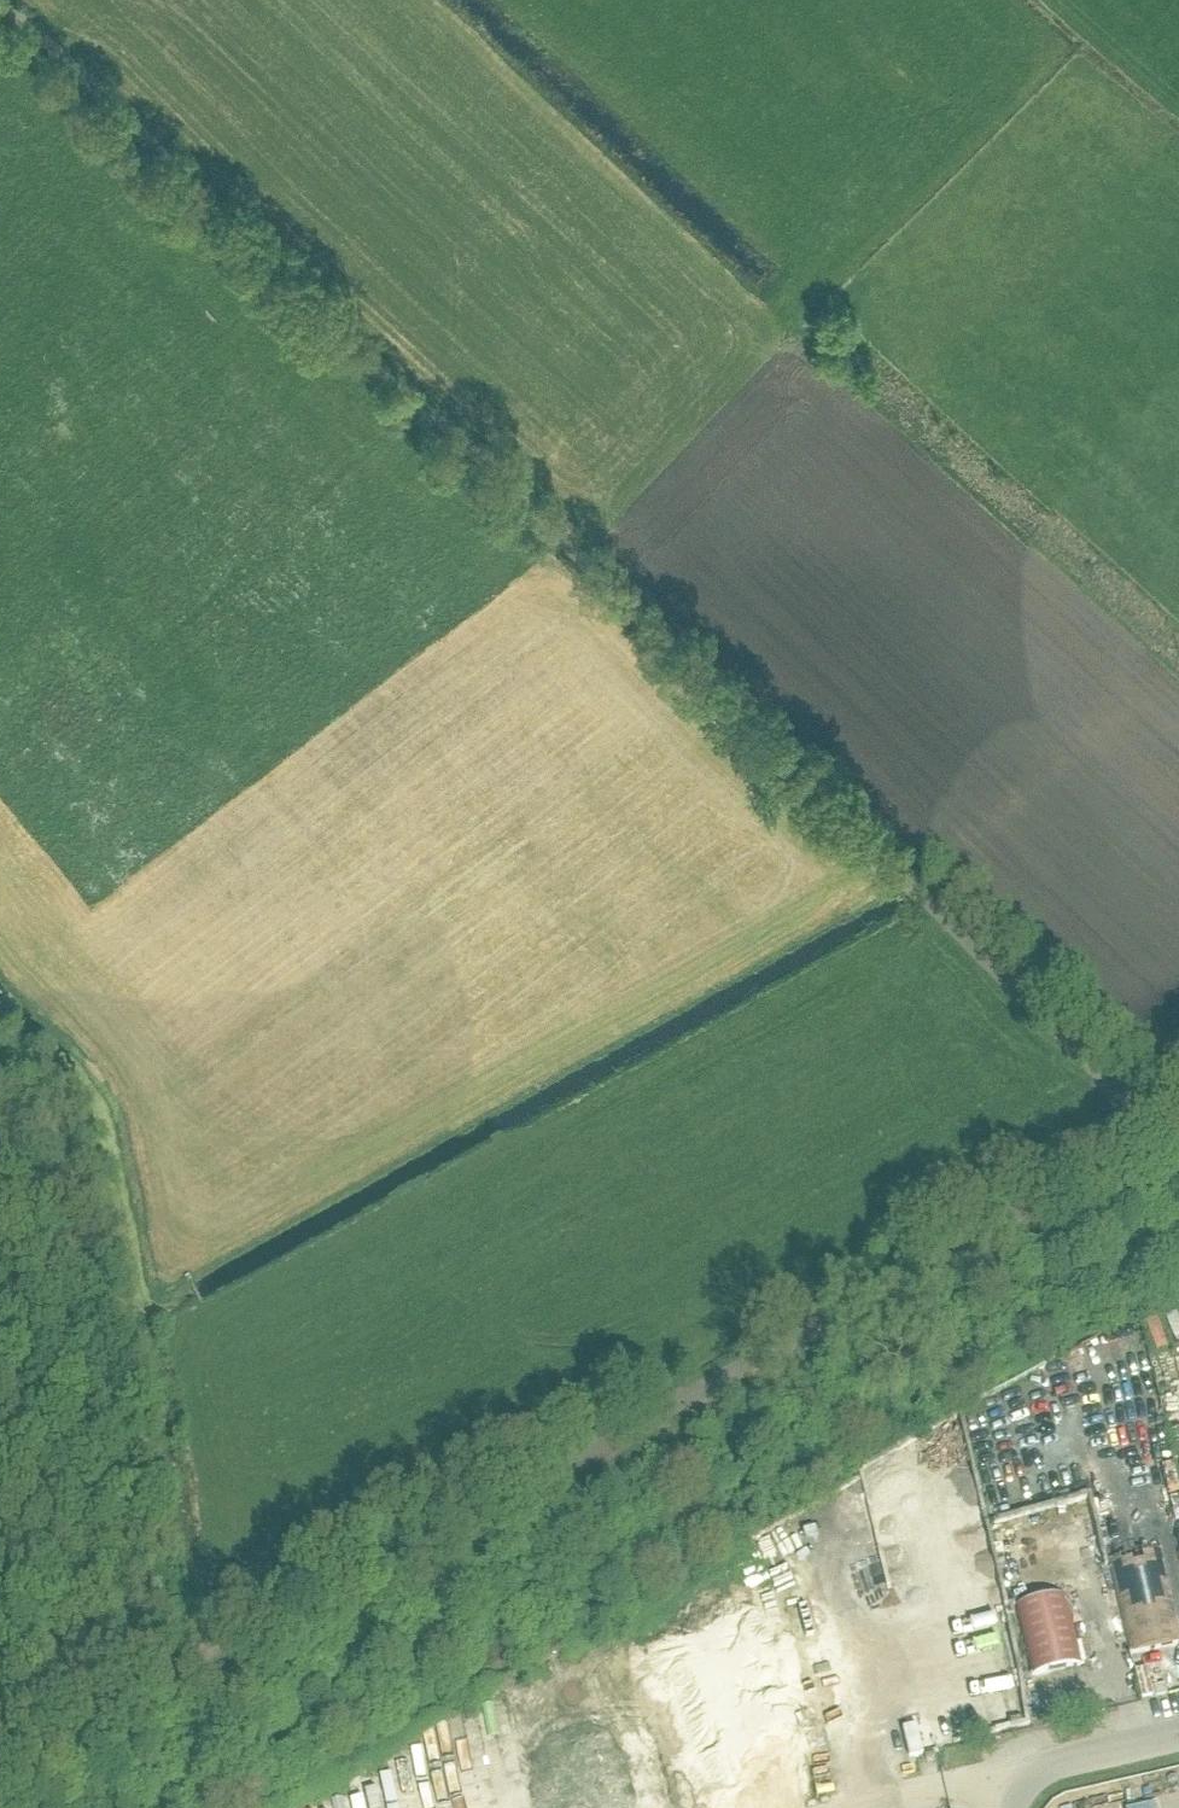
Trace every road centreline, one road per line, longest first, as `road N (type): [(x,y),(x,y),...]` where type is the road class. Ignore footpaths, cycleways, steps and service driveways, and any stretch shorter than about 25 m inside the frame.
road 1 (unclassified): [(1156,1132),(532,509),(349,344),(0,1)]
road 2 (unclassified): [(0,1790),(1156,1132)]
road 3 (unclassified): [(1014,1807),(1039,1779),(1178,1740)]

